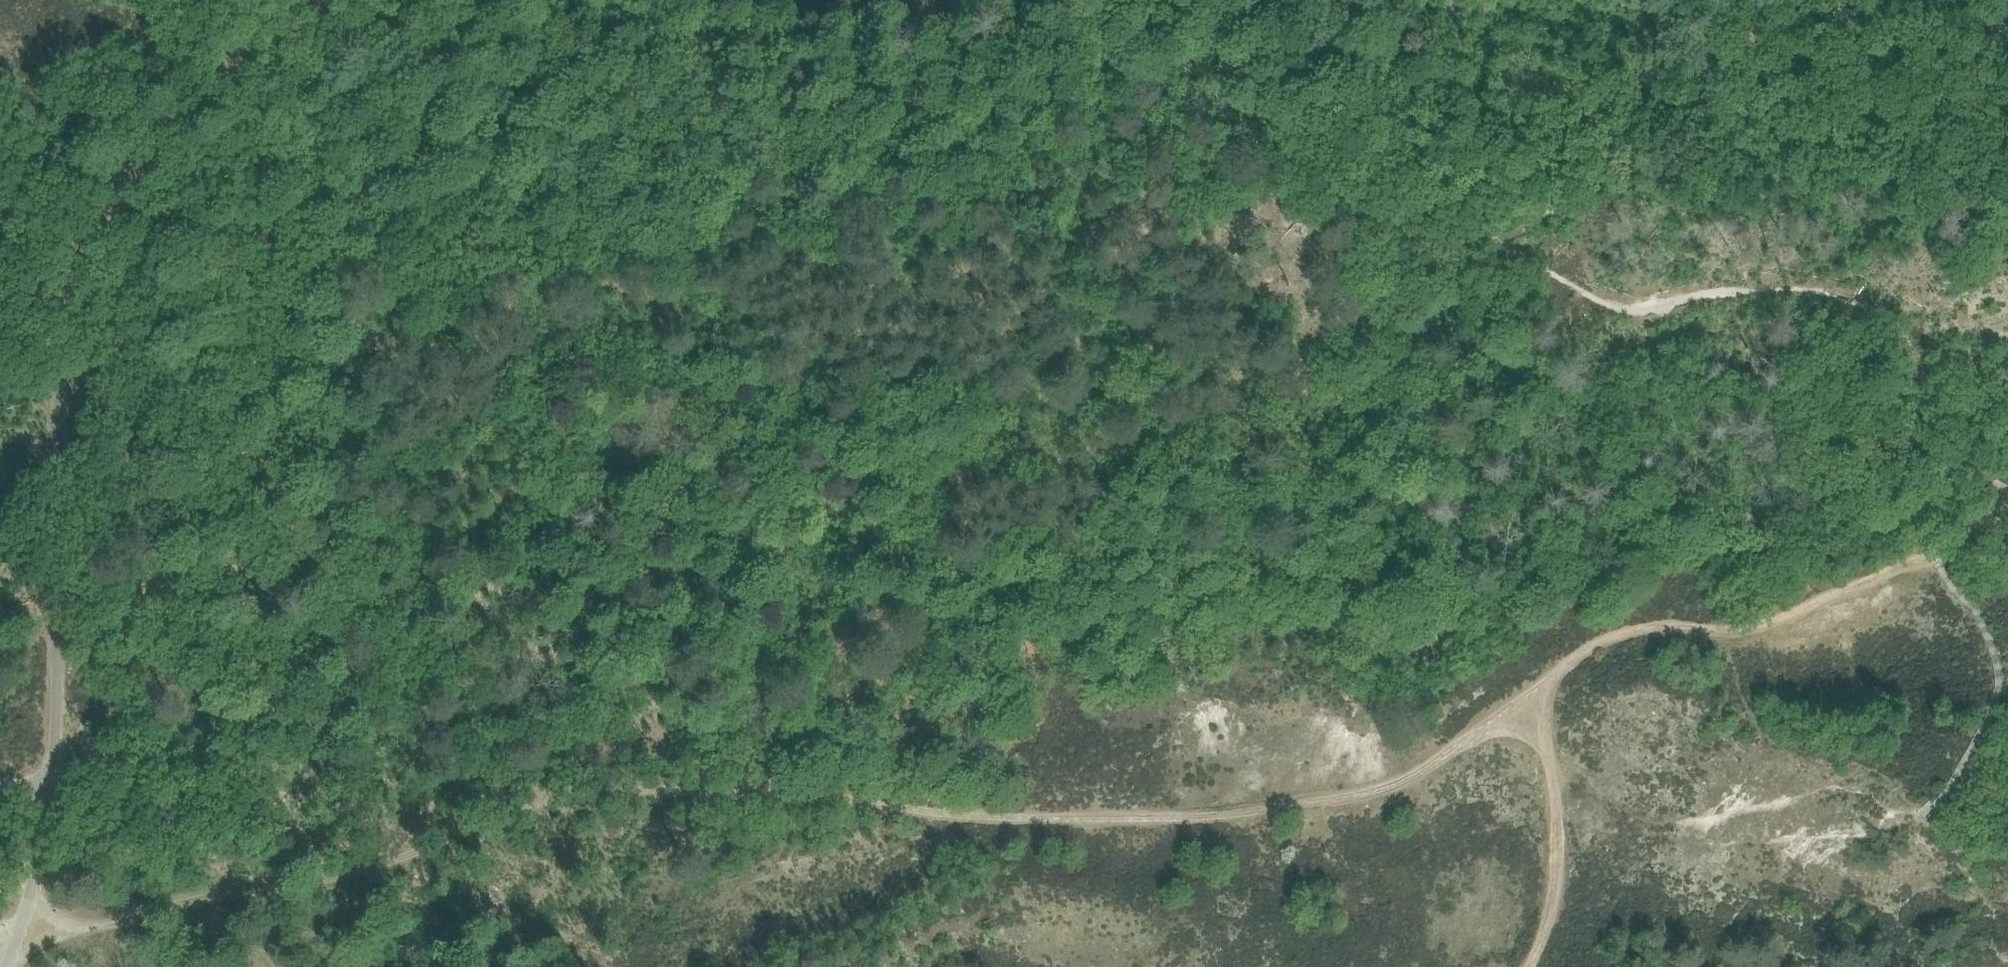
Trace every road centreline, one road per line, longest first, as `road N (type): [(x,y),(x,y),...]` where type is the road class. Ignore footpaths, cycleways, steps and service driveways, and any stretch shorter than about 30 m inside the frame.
road 1 (track): [(1525,703),(1566,666),(1639,634),(1762,636),(1935,556),(2007,510)]
road 2 (track): [(1531,966),(1551,920),(1554,816),(1525,703)]

